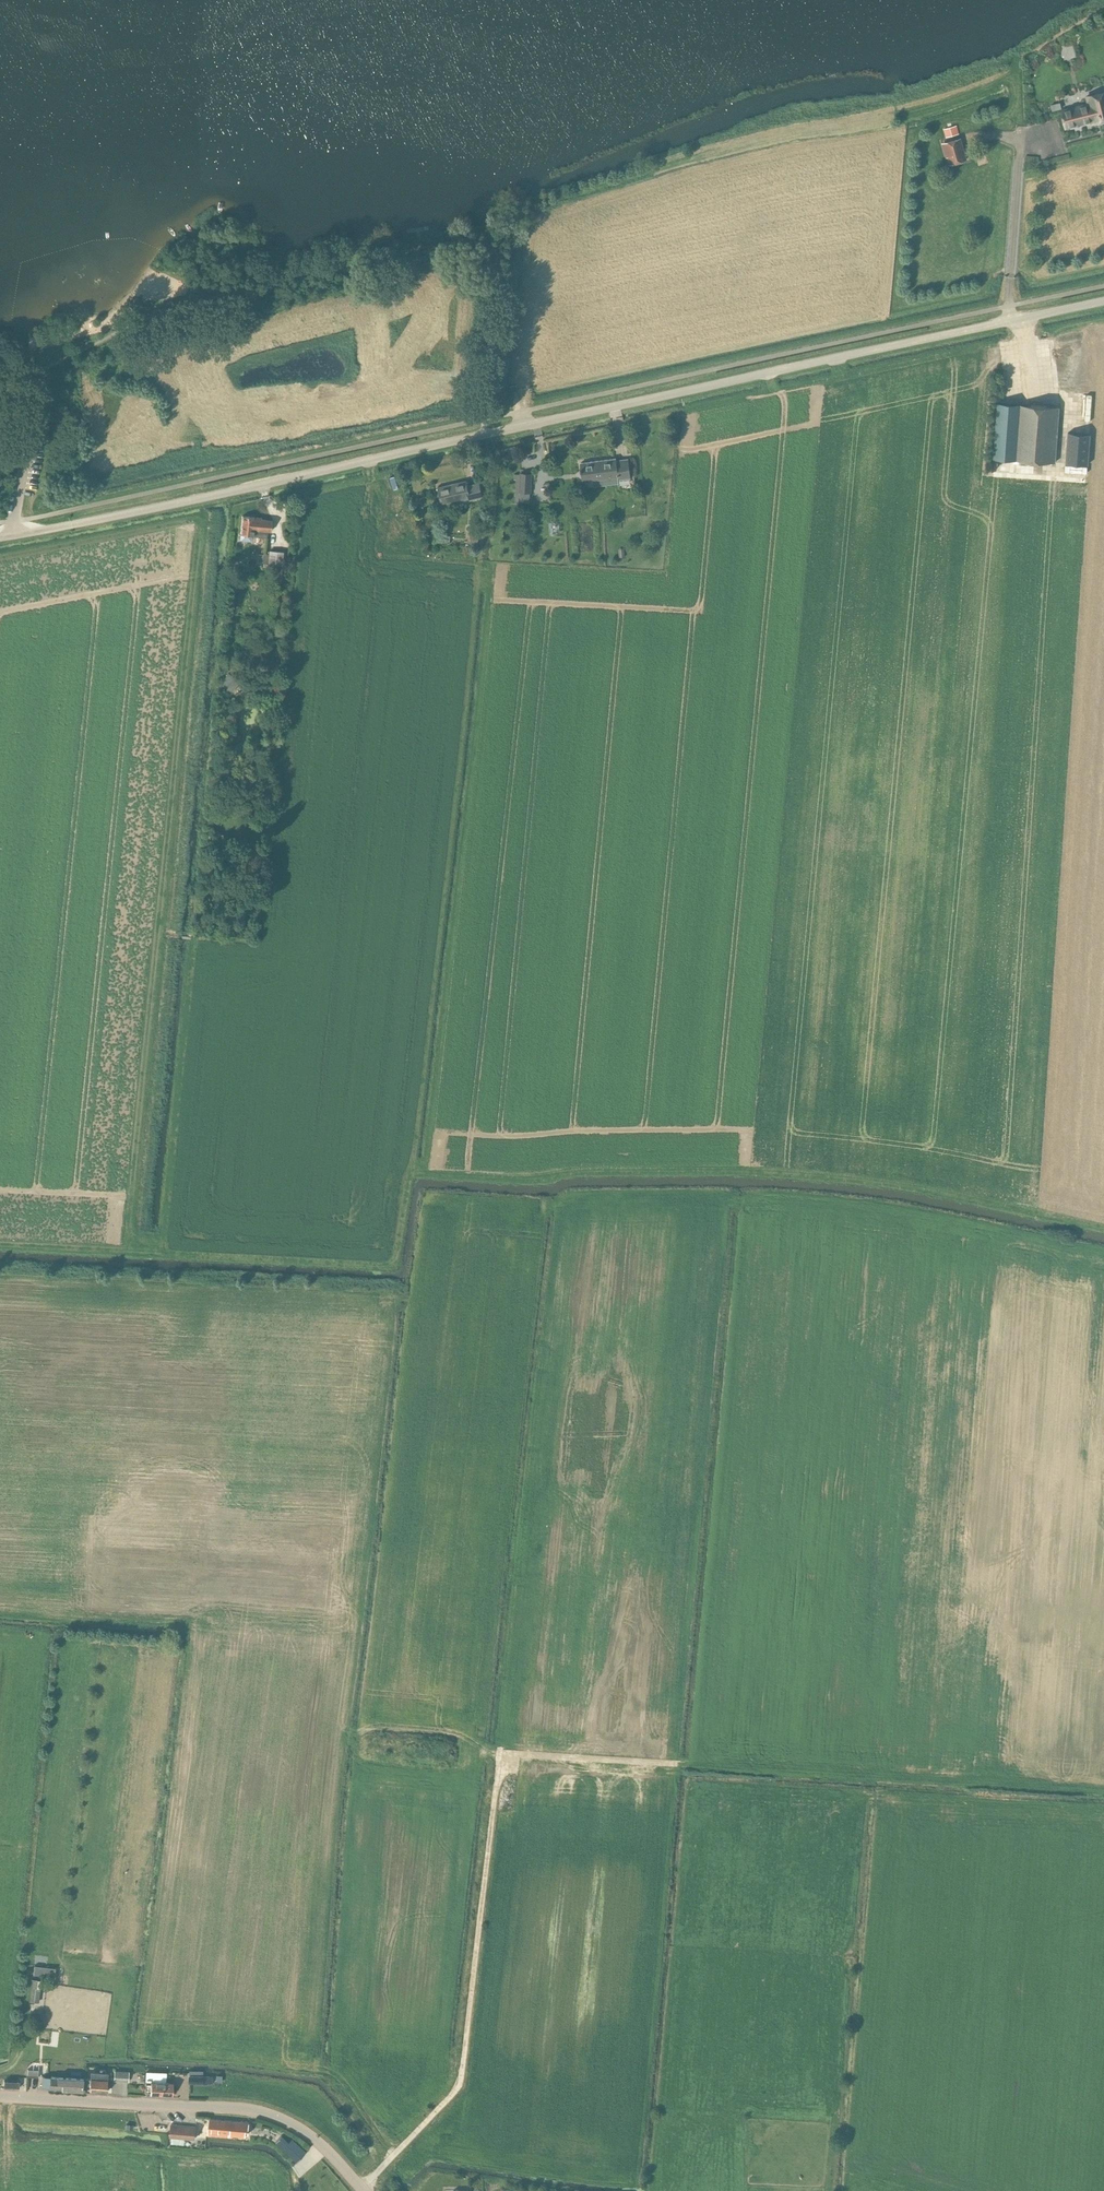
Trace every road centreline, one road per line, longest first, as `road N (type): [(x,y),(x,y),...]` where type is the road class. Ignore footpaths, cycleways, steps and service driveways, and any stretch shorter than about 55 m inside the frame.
road 1 (unclassified): [(1103,301),(0,538)]
road 2 (track): [(361,2188),(460,2082),(500,1754),(1103,1788)]
road 3 (tertiary): [(363,2190),(307,2132),(260,2111),(0,2096)]

